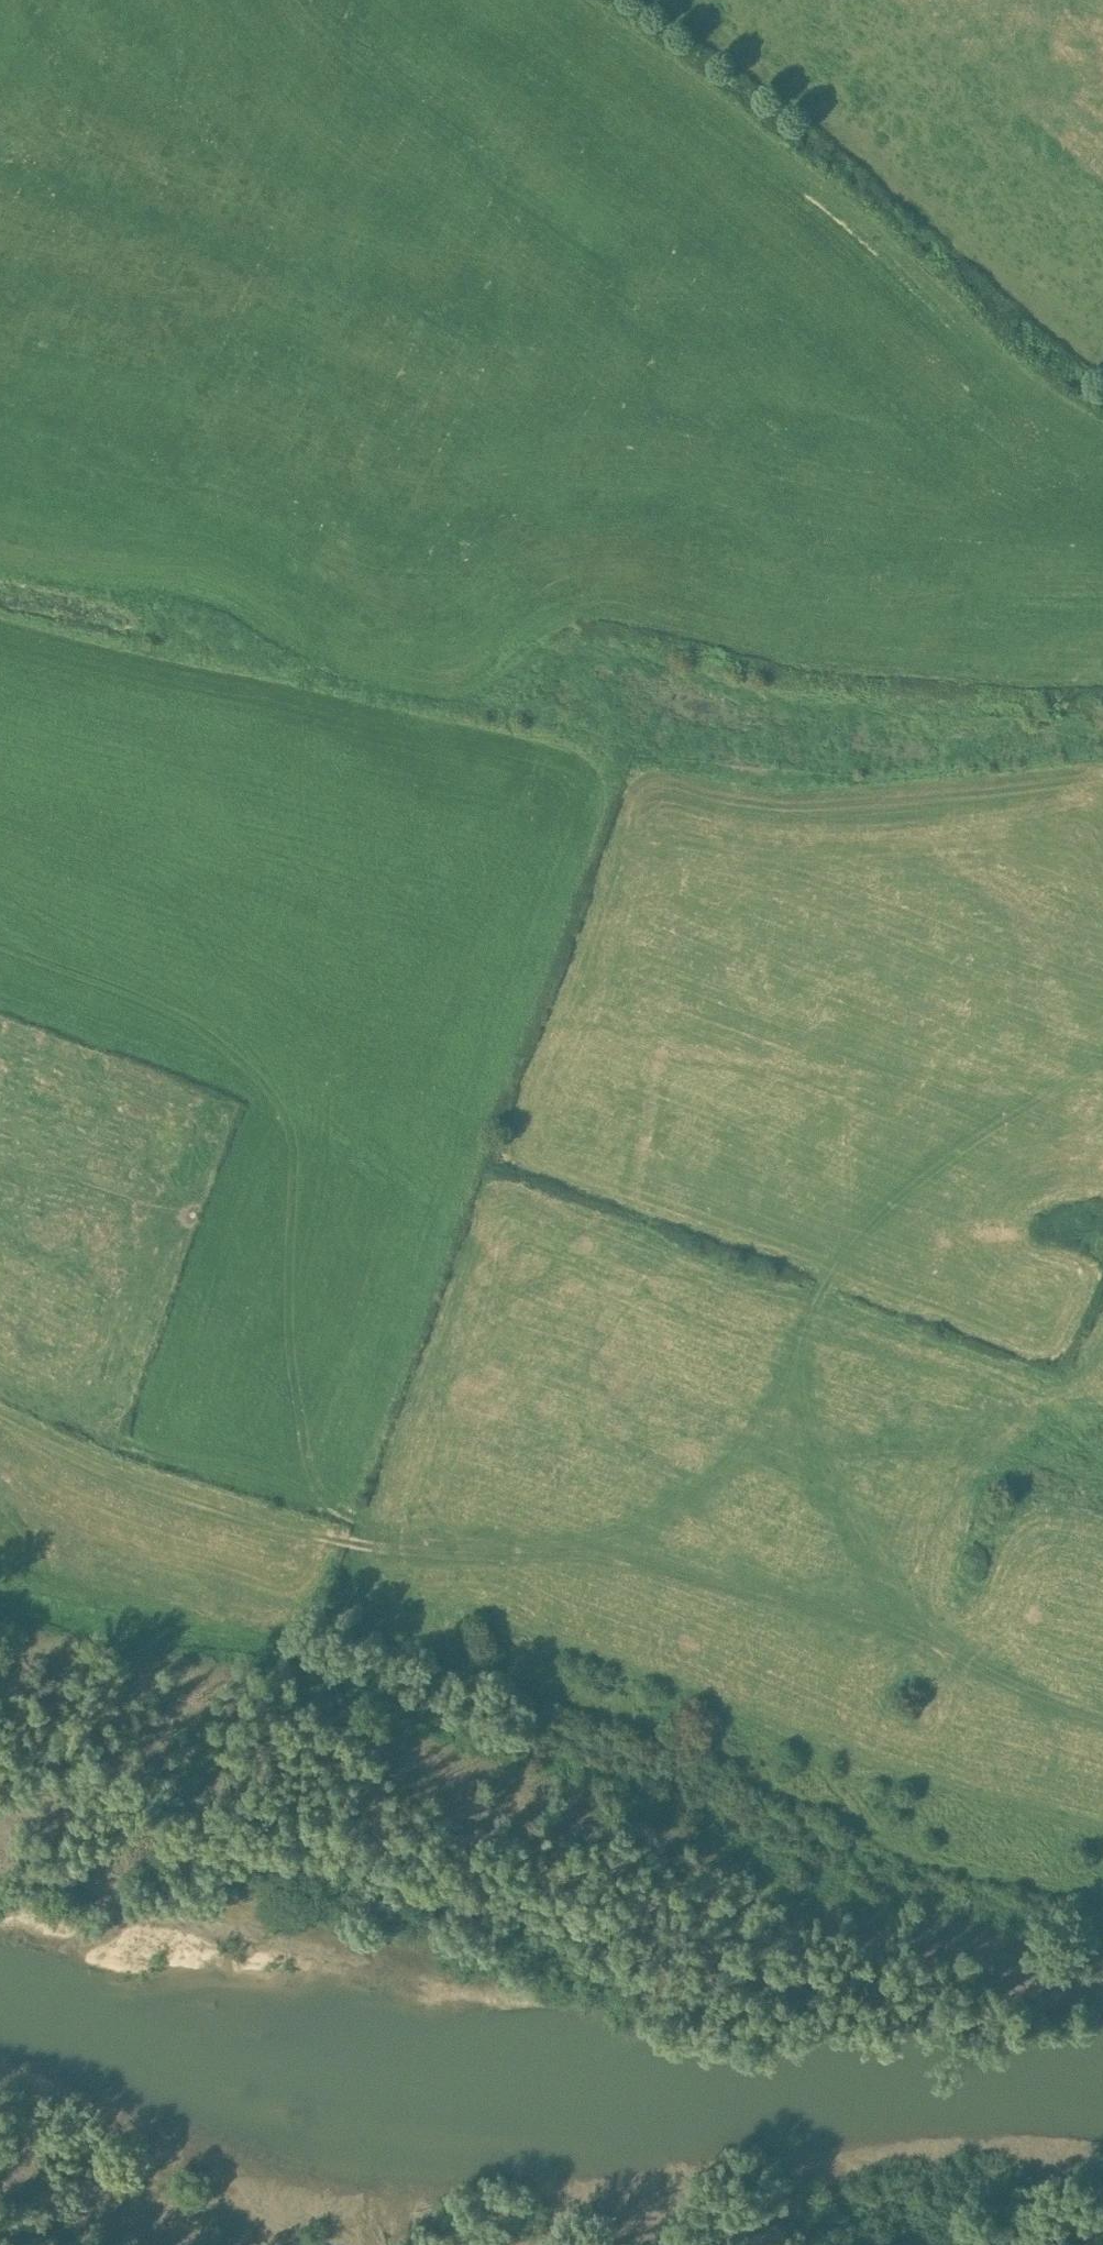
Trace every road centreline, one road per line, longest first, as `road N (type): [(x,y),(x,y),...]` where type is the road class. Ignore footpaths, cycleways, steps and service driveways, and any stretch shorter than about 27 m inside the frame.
road 1 (track): [(0,1403),(70,1443),(245,1499),(455,1540),(683,1550),(1102,1697)]

